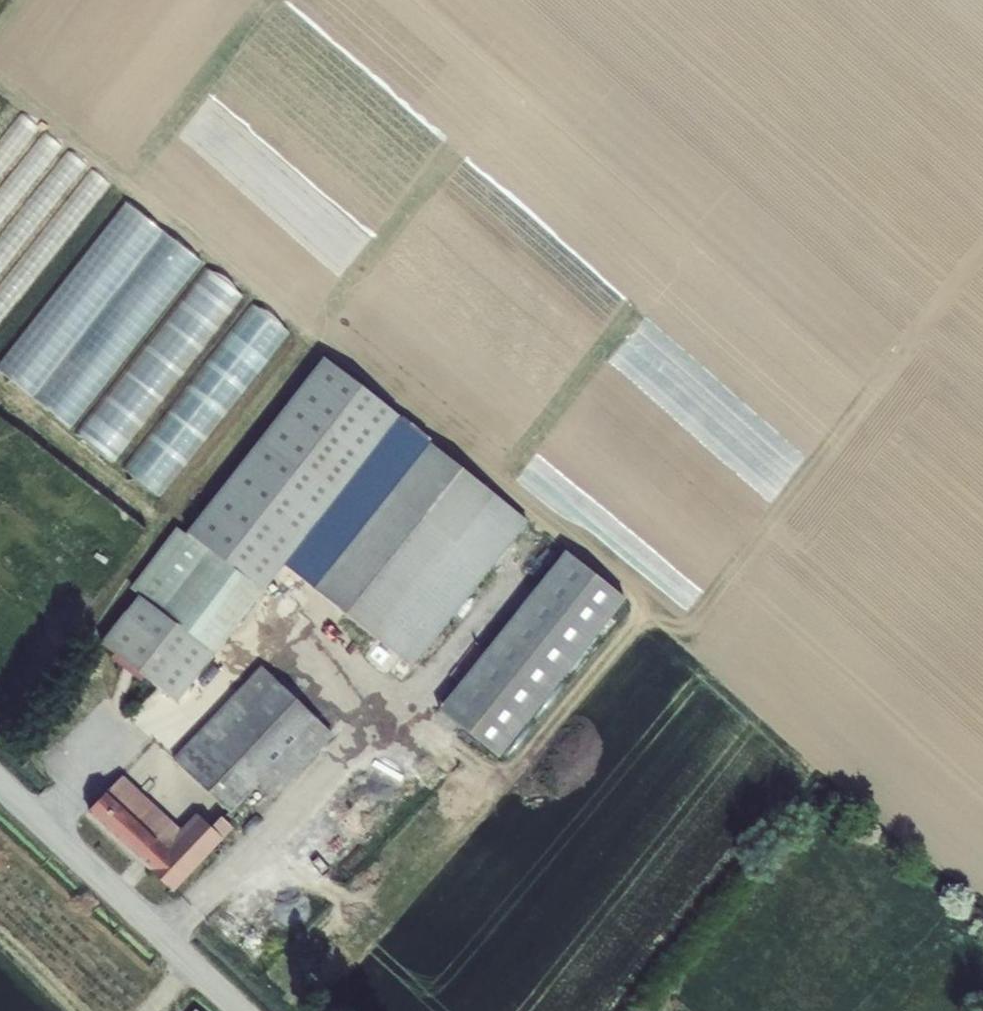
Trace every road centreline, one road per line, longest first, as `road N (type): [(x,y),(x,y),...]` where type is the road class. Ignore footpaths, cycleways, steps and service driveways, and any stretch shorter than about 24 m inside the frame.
road 1 (tertiary): [(0,796),(226,1010)]

